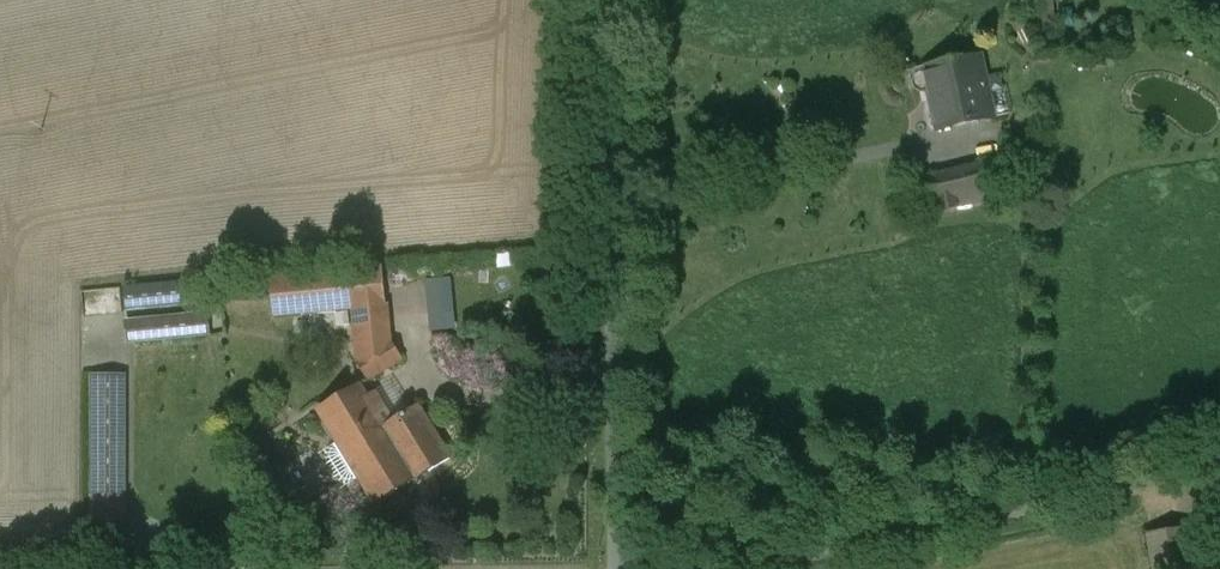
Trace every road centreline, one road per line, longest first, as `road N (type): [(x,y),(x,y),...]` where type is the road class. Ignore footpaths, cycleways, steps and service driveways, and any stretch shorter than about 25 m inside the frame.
road 1 (unclassified): [(617,0),(626,568)]
road 2 (unclassified): [(1219,464),(756,568)]

